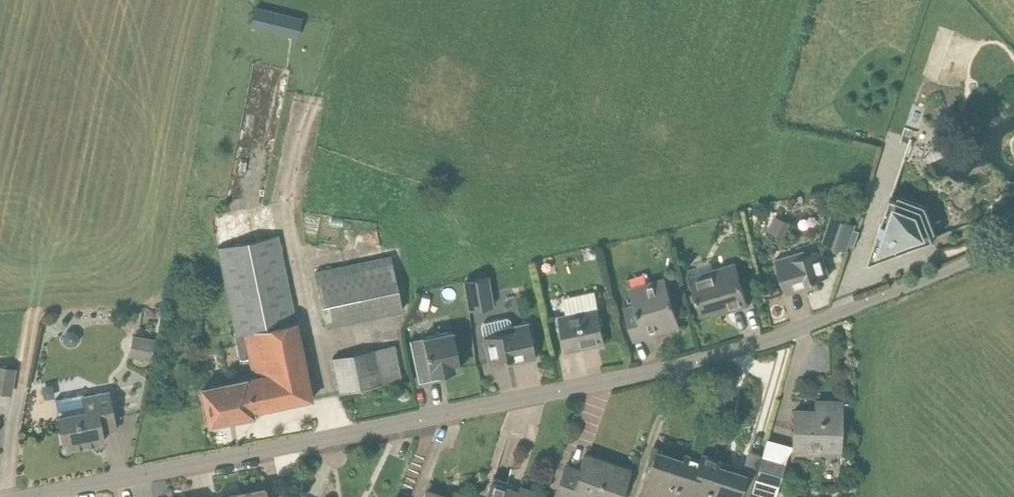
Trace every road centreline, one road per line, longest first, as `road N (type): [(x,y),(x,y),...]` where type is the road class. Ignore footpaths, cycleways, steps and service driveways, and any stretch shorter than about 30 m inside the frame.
road 1 (residential): [(31,496),(713,357),(979,258)]

